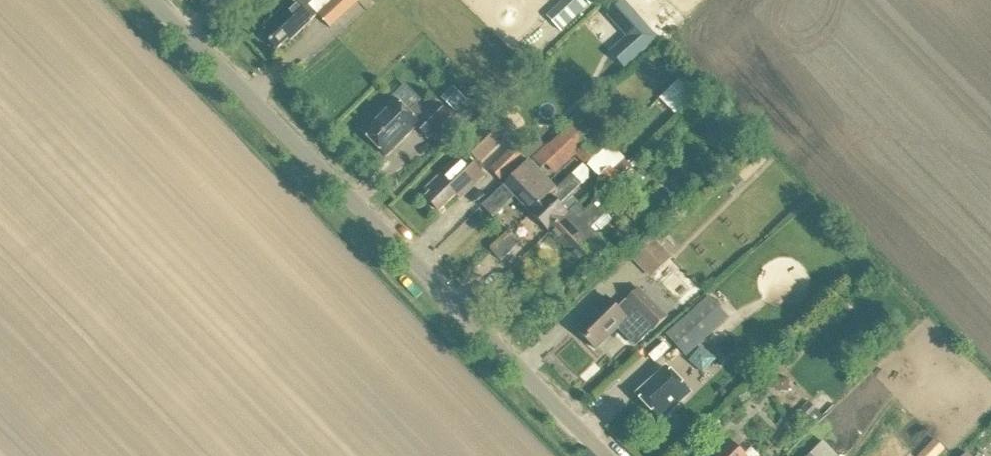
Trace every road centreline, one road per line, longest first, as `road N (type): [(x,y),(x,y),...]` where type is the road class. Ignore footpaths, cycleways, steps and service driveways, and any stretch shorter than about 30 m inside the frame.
road 1 (residential): [(607,455),(153,0)]

